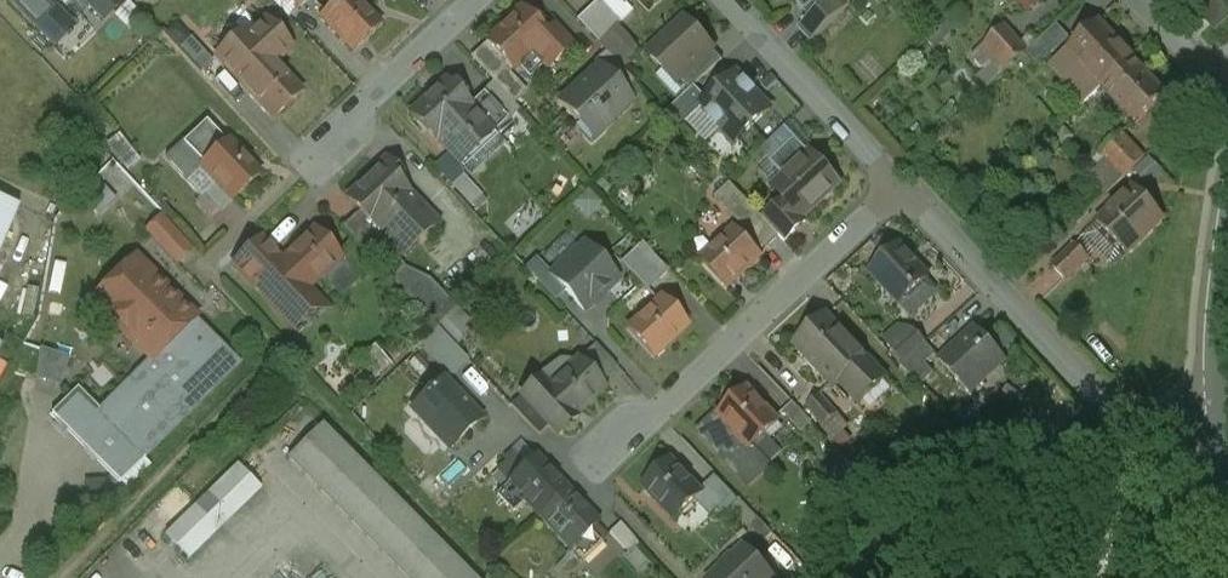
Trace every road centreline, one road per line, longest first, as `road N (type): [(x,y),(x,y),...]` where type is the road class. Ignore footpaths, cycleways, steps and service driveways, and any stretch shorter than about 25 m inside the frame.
road 1 (residential): [(725,0),(1086,385),(1133,419),(1218,419)]
road 2 (unclassified): [(1227,271),(1218,419)]

